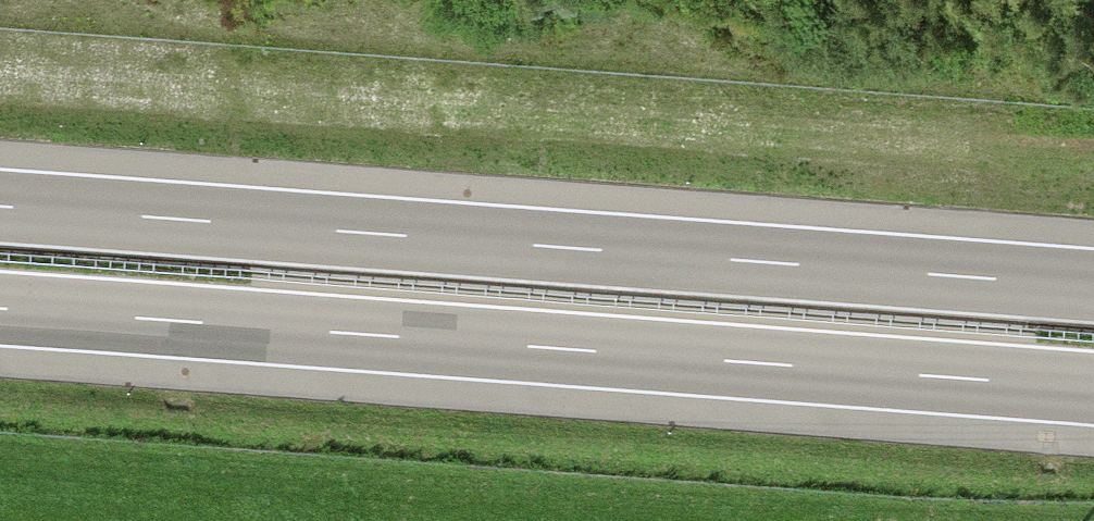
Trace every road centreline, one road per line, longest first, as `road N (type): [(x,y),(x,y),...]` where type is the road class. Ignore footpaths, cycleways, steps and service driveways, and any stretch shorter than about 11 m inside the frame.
road 1 (motorway): [(0,309),(1093,390)]
road 2 (motorway): [(1093,287),(0,207)]

